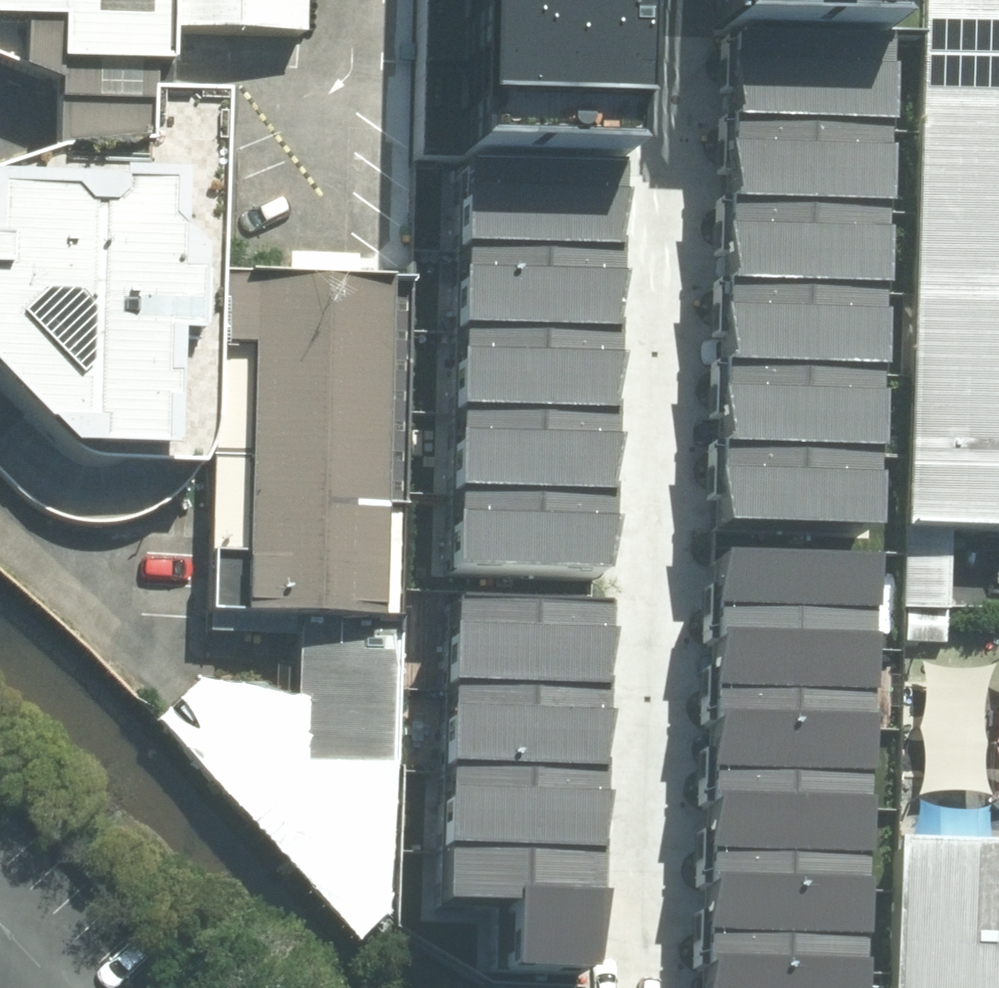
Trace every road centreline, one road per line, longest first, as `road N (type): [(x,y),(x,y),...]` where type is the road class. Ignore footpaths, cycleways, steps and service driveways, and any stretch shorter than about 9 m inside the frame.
road 1 (residential): [(647,987),(697,0)]

